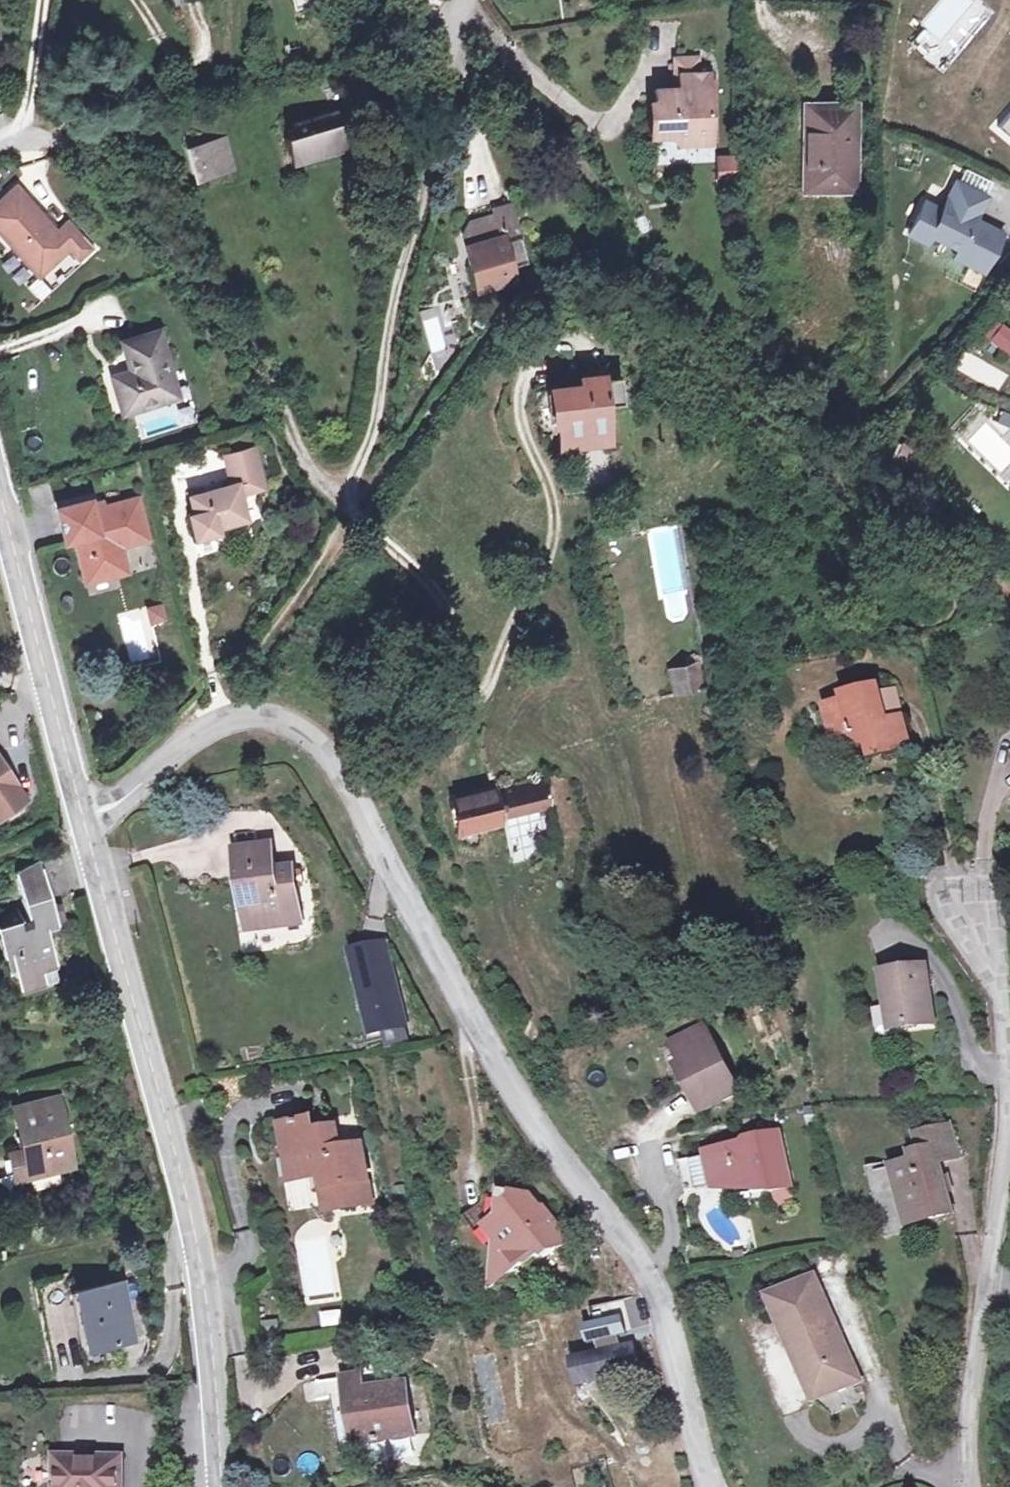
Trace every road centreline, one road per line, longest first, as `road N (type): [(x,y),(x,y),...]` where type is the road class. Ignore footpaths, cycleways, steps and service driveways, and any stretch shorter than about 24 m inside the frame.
road 1 (unclassified): [(83,819),(110,808),(213,717),(288,725),(315,743),(655,1295),(711,1486)]
road 2 (tertiary): [(220,1486),(192,1216),(83,819)]
road 3 (track): [(345,489),(322,479),(295,445),(256,365),(132,198),(68,152)]
road 4 (track): [(446,108),(399,286),(368,455),(345,489)]
road 5 (residential): [(1009,1109),(971,1429),(971,1486)]
road 6 (tertiary): [(83,819),(0,498)]
road 7 (residential): [(967,892),(1009,1061)]

